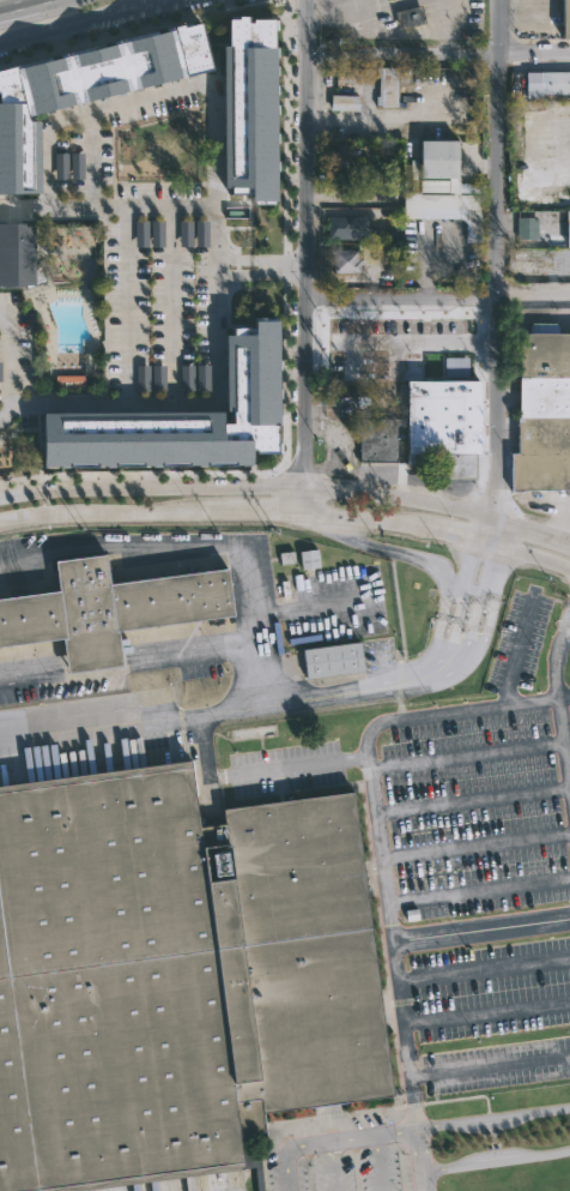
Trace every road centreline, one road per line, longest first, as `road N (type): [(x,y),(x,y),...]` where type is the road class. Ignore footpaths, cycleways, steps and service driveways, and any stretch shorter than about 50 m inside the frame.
road 1 (residential): [(0,518),(96,507),(299,507),(429,524),(569,569)]
road 2 (residential): [(492,517),(501,0)]
road 3 (residential): [(299,507),(305,0)]
road 4 (residential): [(492,517),(298,483),(96,481),(0,496)]
road 5 (residential): [(569,53),(307,56)]
road 6 (residential): [(569,297),(307,299)]
road 7 (primary): [(0,44),(148,6)]

